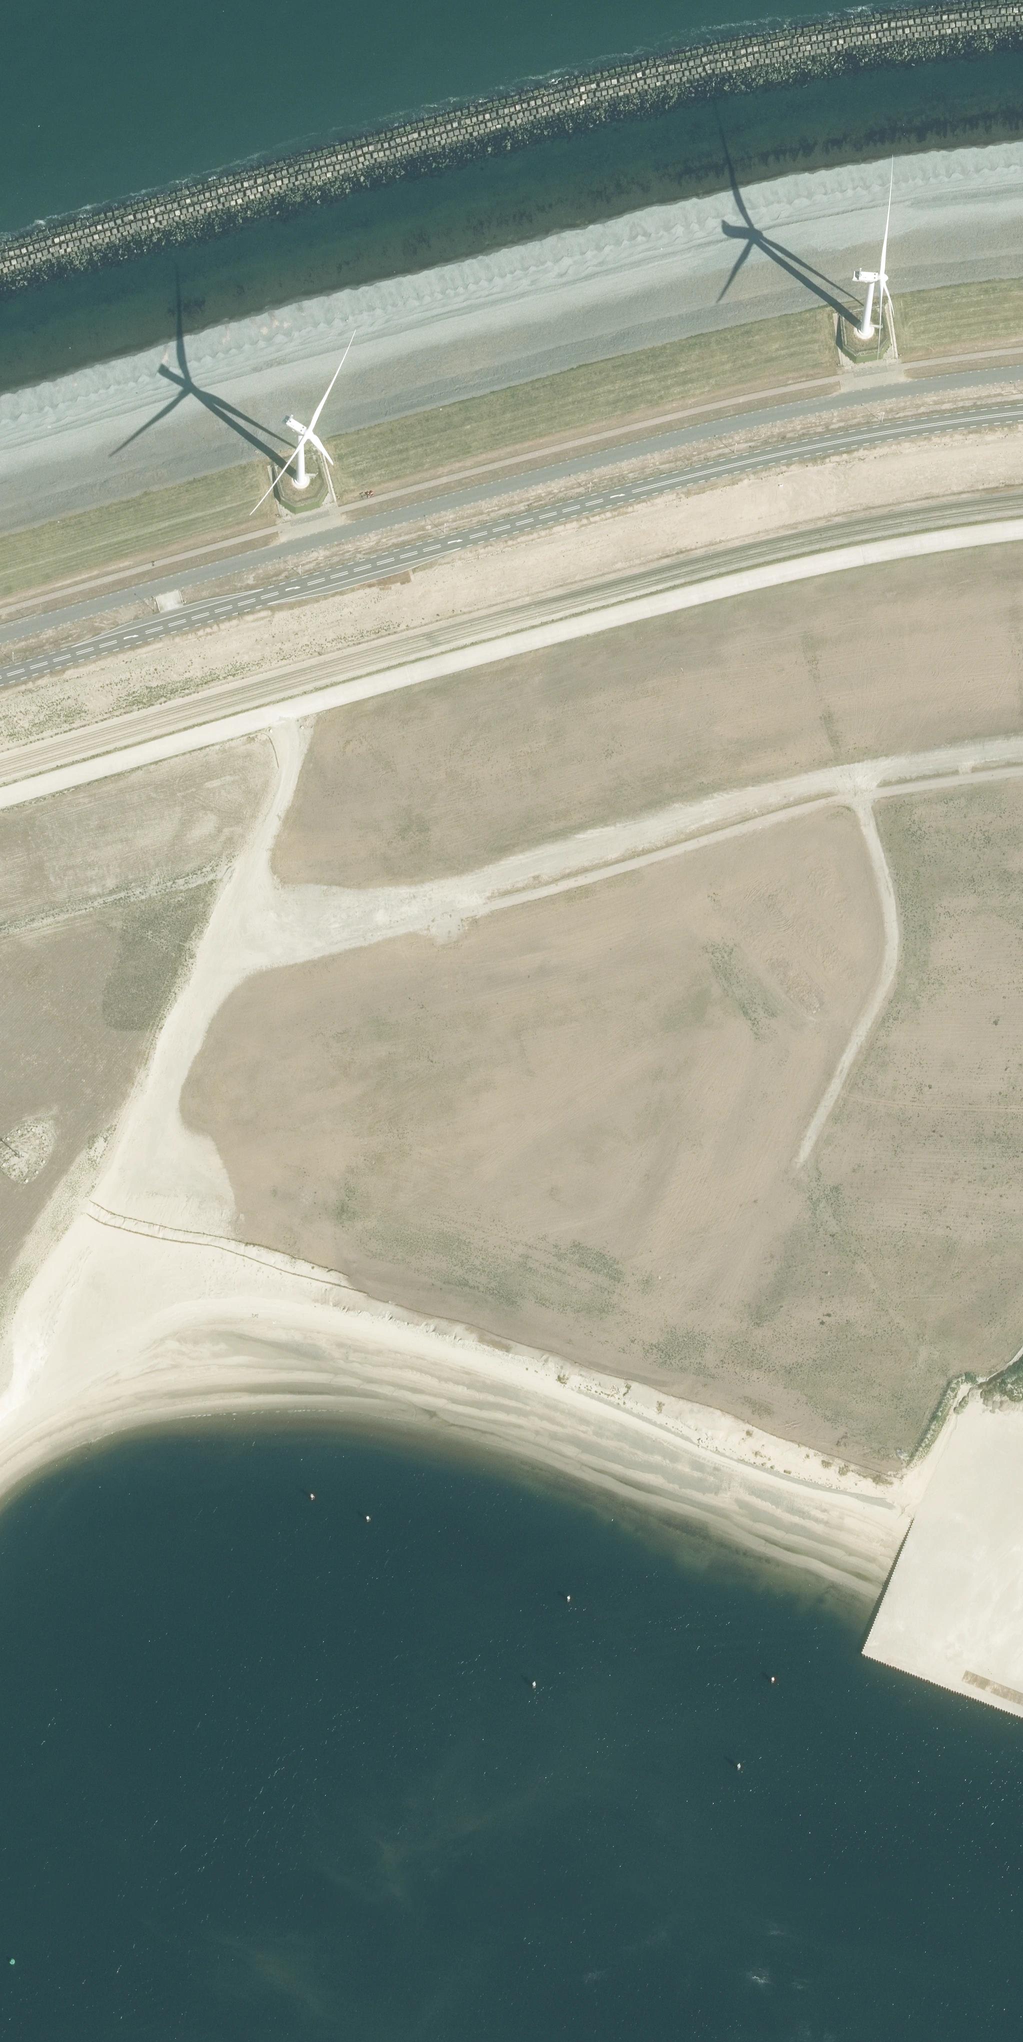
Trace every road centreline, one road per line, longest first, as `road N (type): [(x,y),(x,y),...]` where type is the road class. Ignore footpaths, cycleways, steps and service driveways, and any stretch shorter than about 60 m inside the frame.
road 1 (secondary): [(1022,417),(717,474),(0,682)]
road 2 (unclassified): [(1022,378),(924,390),(635,455),(0,640)]
road 3 (track): [(1022,776),(794,816),(536,898),(196,987)]
road 4 (unclassified): [(121,802),(216,817),(235,812),(243,798),(233,777),(216,773),(140,793)]
road 5 (unclassified): [(0,840),(121,802)]

